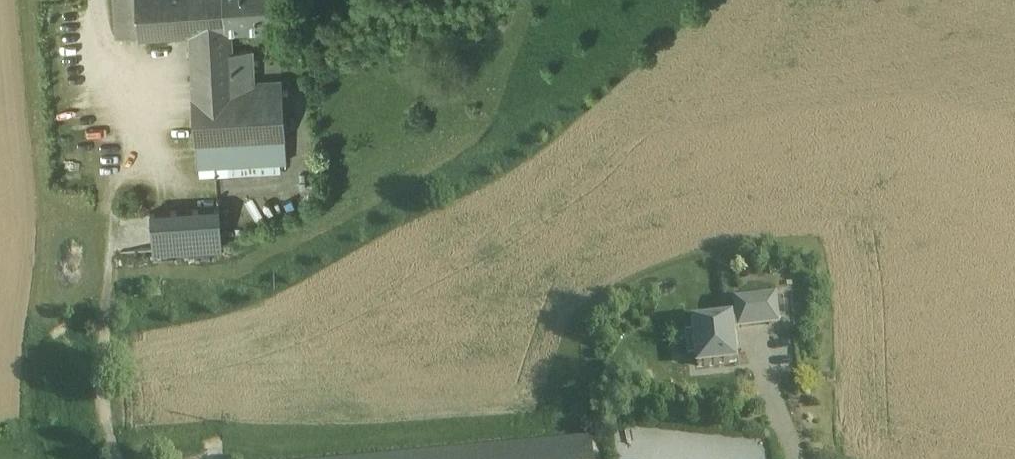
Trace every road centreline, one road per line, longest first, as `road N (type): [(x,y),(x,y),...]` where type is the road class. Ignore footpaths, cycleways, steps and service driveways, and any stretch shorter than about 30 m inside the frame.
road 1 (track): [(115,458),(106,439),(102,354),(118,201),(101,0)]

